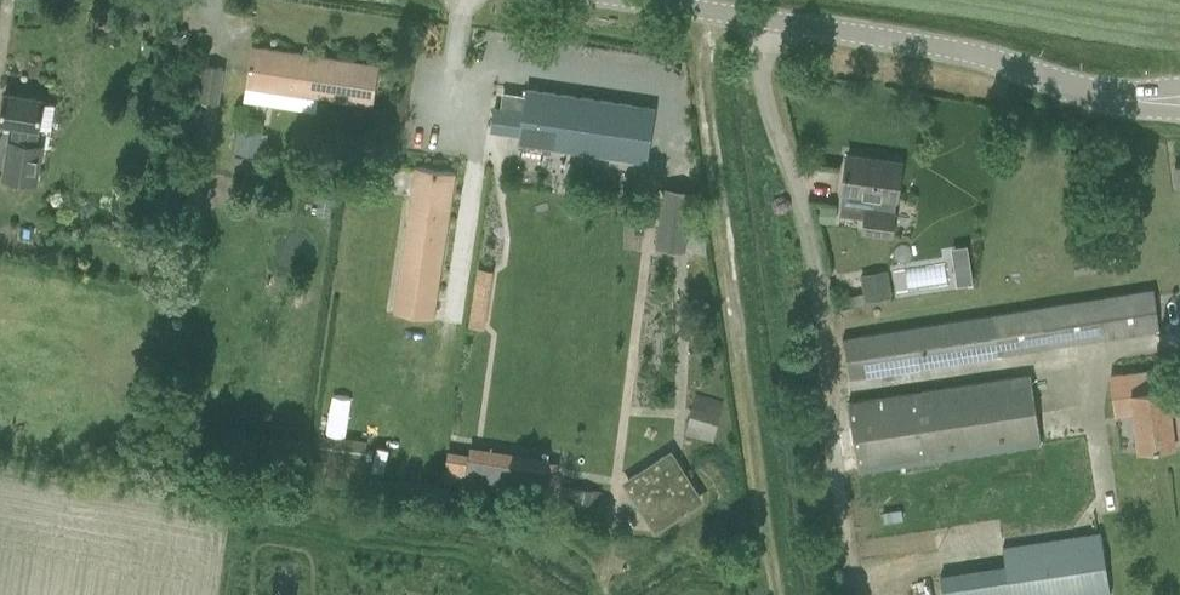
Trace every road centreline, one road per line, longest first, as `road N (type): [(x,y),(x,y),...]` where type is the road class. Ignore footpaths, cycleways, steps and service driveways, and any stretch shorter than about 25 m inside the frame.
road 1 (tertiary): [(1133,100),(1094,96),(948,48),(637,0)]

